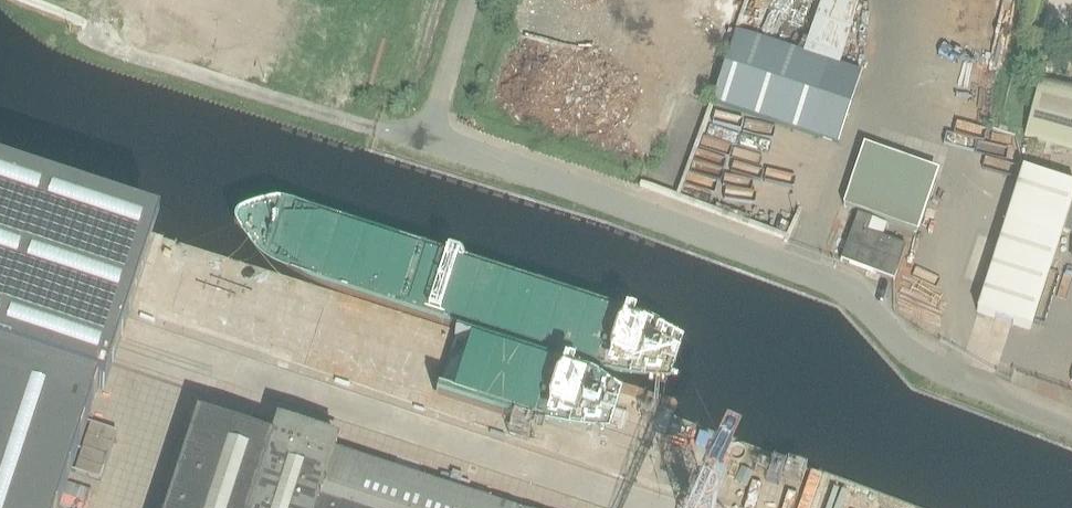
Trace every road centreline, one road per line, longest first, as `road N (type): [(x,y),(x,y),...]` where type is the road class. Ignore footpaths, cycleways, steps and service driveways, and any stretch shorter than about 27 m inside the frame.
road 1 (unclassified): [(1071,420),(907,353),(854,295),(821,279),(426,144)]
road 2 (unclassified): [(426,144),(81,35)]
road 3 (unclassified): [(470,0),(426,144)]

